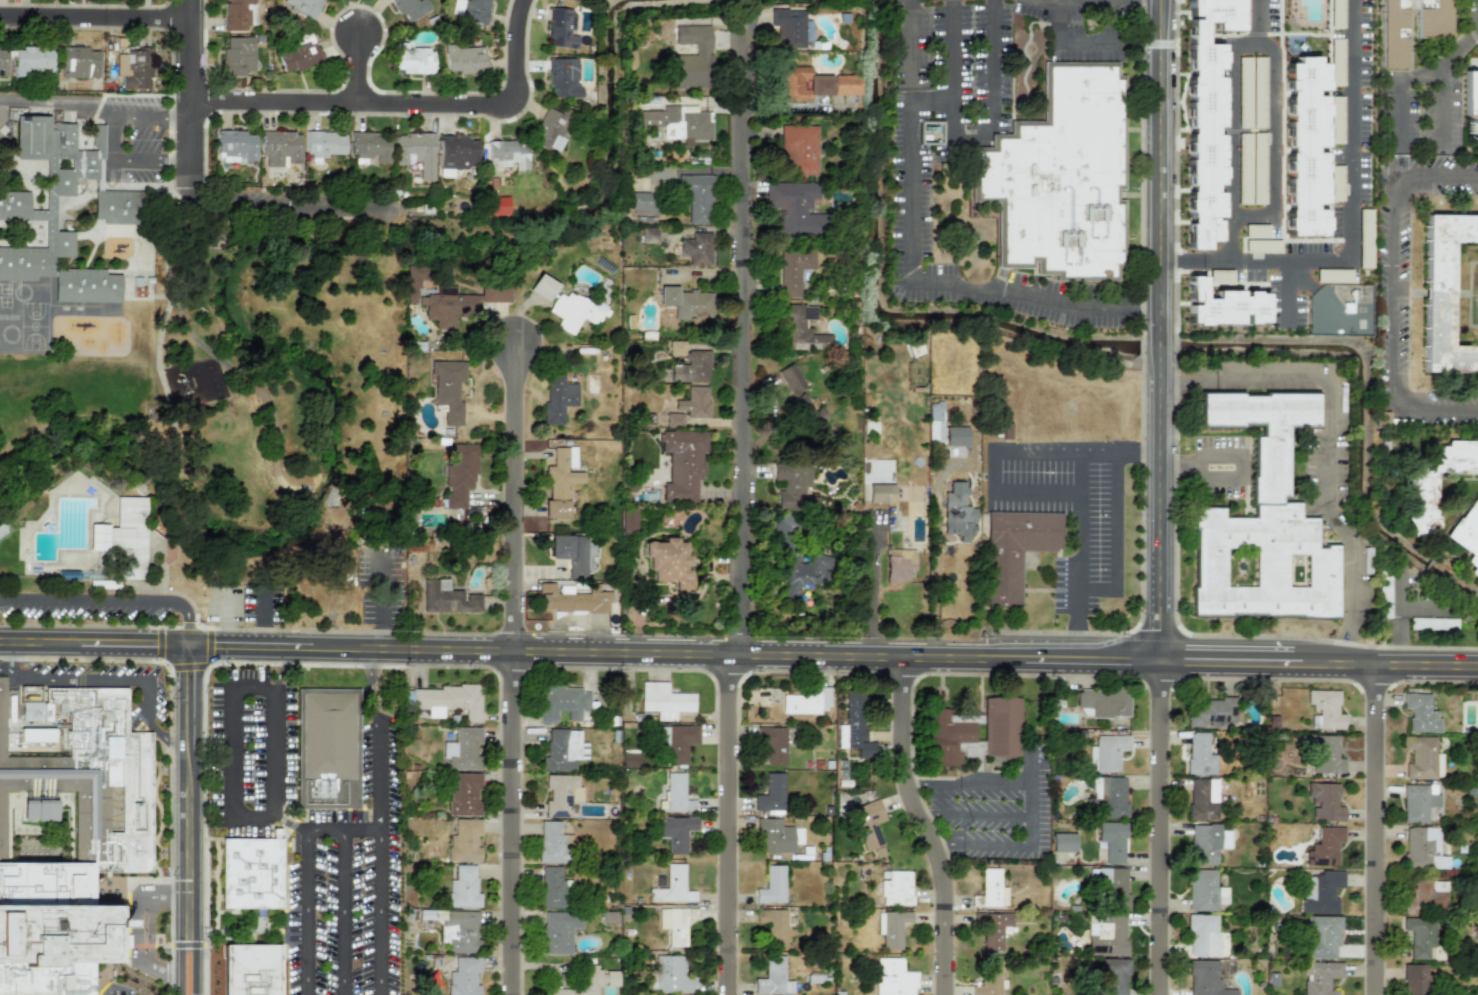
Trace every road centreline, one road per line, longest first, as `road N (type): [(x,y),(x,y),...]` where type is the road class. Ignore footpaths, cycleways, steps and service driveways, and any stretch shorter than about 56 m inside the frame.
road 1 (tertiary): [(1163,660),(189,645)]
road 2 (tertiary): [(1163,660),(1163,0)]
road 3 (residential): [(509,994),(513,354)]
road 4 (residential): [(740,653),(738,128)]
road 5 (residential): [(524,0),(510,44),(506,116),(188,113)]
road 6 (residential): [(941,994),(940,895),(897,784),(902,656)]
road 7 (residential): [(725,994),(725,653)]
road 8 (residential): [(1161,994),(1163,660)]
road 9 (residential): [(1371,994),(1370,663)]
road 10 (tertiary): [(1477,666),(1163,660)]
road 11 (residential): [(188,197),(188,0)]
road 12 (tertiary): [(189,935),(190,740)]
road 13 (tertiary): [(189,645),(0,643)]
road 14 (residential): [(0,31),(188,34)]

